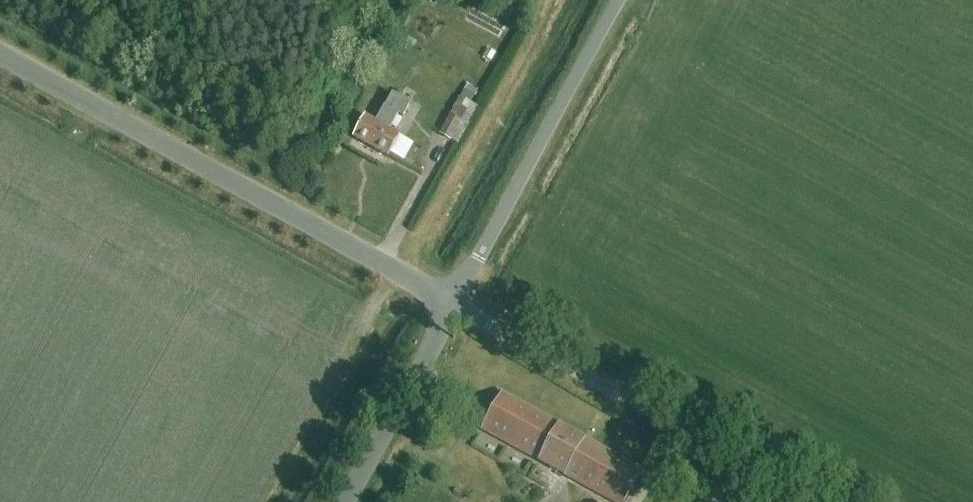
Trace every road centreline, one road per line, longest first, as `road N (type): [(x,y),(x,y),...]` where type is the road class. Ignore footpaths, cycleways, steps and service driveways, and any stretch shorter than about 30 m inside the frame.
road 1 (unclassified): [(454,302),(0,54)]
road 2 (unclassified): [(822,501),(454,302)]
road 3 (unclassified): [(454,302),(617,0)]
road 4 (track): [(414,280),(567,0)]
road 5 (unclassified): [(344,501),(454,302)]

